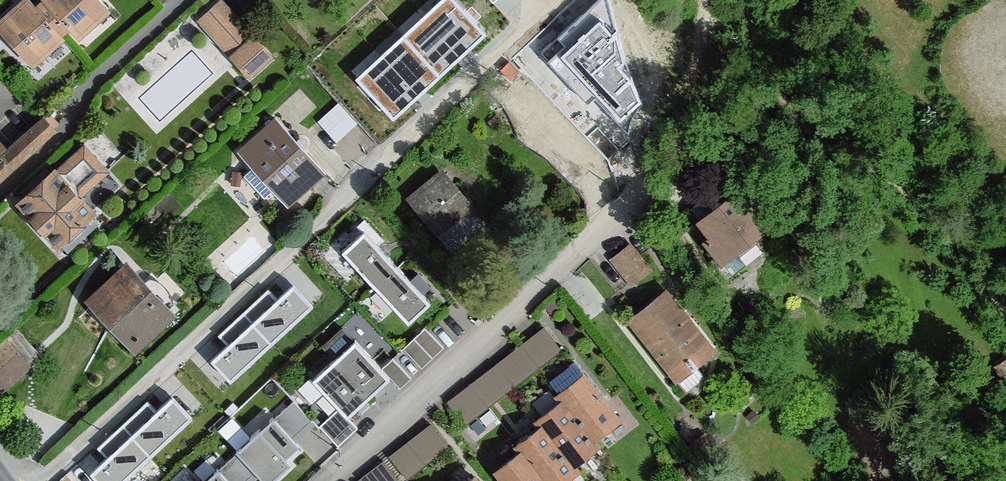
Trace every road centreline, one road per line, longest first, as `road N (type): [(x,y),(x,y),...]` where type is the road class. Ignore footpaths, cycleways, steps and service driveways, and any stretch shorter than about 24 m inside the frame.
road 1 (residential): [(41,480),(561,0)]
road 2 (residential): [(326,480),(632,202)]
road 3 (residential): [(0,194),(72,127),(95,78),(181,0)]

